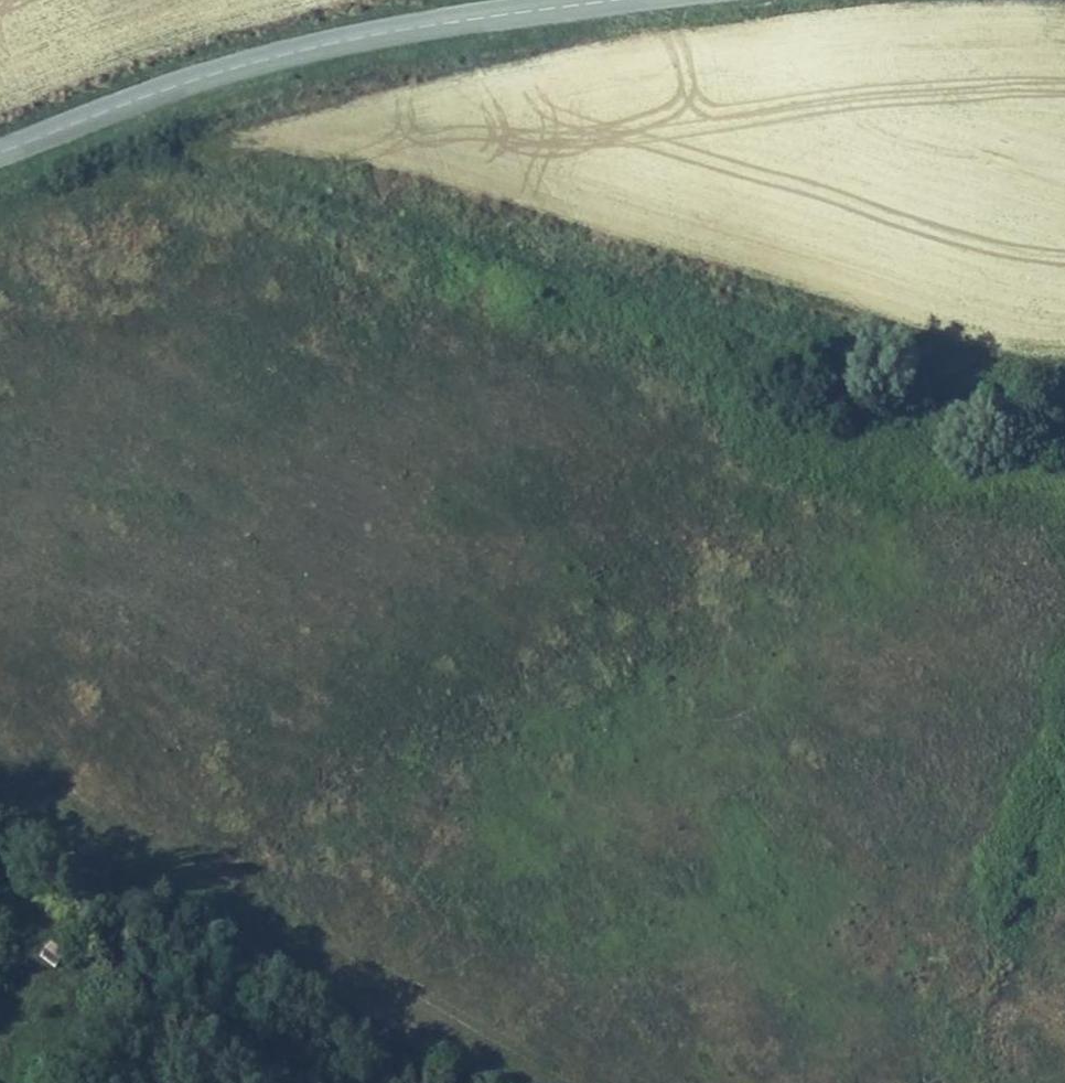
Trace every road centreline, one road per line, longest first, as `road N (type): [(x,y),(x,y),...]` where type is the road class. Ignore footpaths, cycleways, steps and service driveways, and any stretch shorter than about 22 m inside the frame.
road 1 (tertiary): [(616,0),(285,54),(0,152)]

